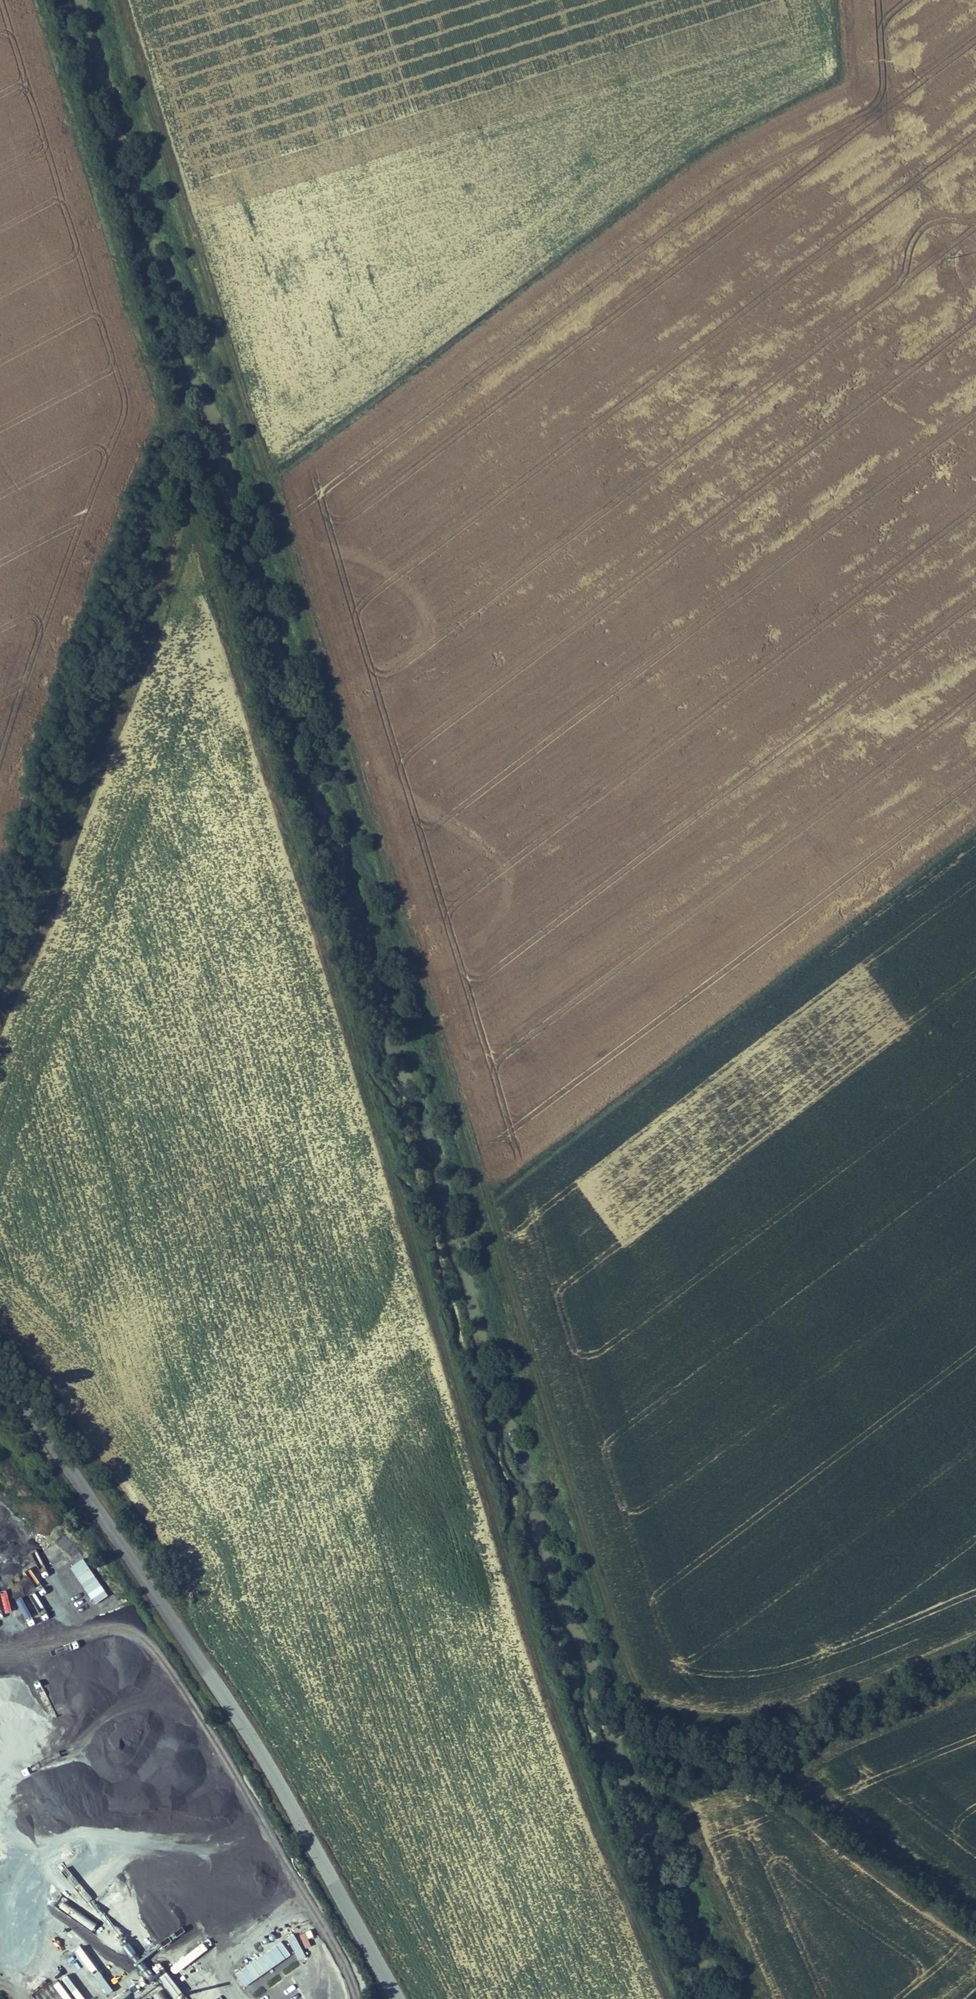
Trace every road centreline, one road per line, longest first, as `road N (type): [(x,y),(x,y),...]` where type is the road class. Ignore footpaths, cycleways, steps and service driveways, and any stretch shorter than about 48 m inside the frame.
road 1 (track): [(975,1642),(784,1712),(674,1711),(645,1700),(626,1672),(492,1253),(118,0)]
road 2 (unclassified): [(0,1388),(26,1405),(79,1480),(279,1782),(395,1998)]

